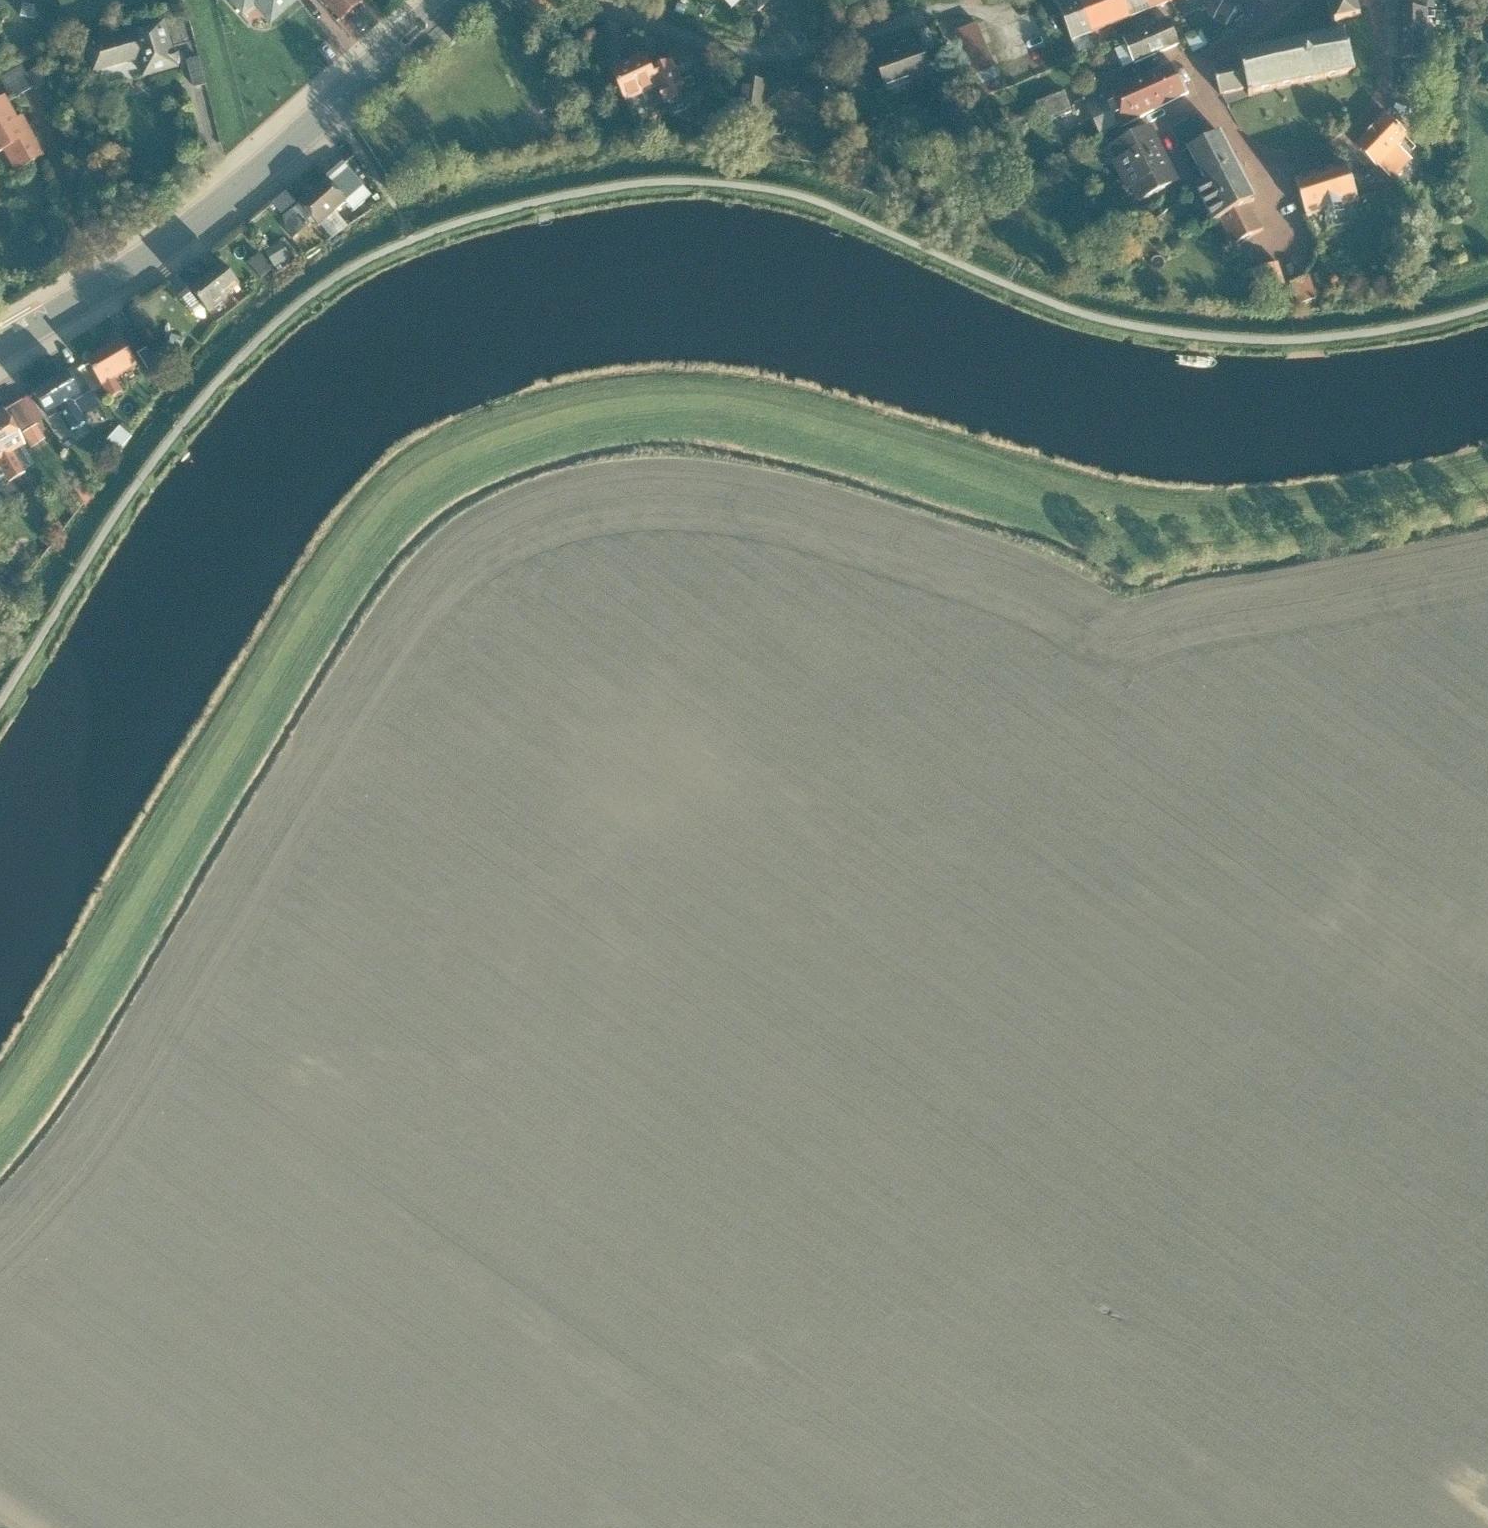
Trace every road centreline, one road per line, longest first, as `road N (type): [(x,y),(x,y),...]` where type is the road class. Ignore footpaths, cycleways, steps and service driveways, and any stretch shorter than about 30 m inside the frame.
road 1 (tertiary): [(453,0),(211,211),(0,347)]
road 2 (residential): [(580,0),(752,54),(825,47),(945,12),(1007,13),(1020,49)]
road 3 (residential): [(1297,0),(1217,52),(1203,72),(1210,101),(1236,137),(1286,163),(1337,150),(1380,104),(1385,67),(1376,0)]

